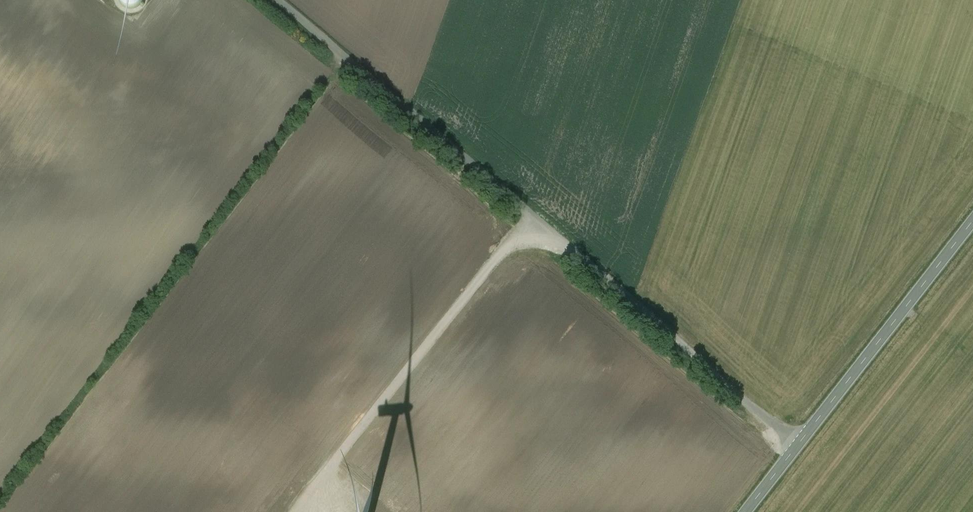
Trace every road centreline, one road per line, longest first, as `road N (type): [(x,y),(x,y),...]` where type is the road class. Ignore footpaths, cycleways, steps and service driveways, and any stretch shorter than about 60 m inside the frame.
road 1 (track): [(278,0),(798,444)]
road 2 (track): [(534,221),(298,511)]
road 3 (secondary): [(745,511),(972,220)]

